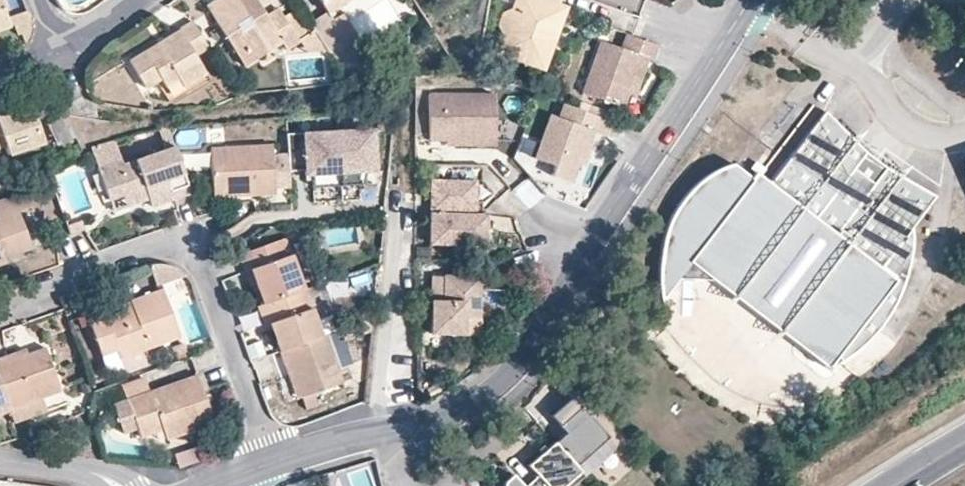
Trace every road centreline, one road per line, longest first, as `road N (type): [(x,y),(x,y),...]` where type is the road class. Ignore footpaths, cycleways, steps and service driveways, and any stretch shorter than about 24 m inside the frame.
road 1 (residential): [(270,466),(421,430),(470,406),(519,361),(758,0)]
road 2 (residential): [(270,466),(184,250),(169,246),(0,305)]

